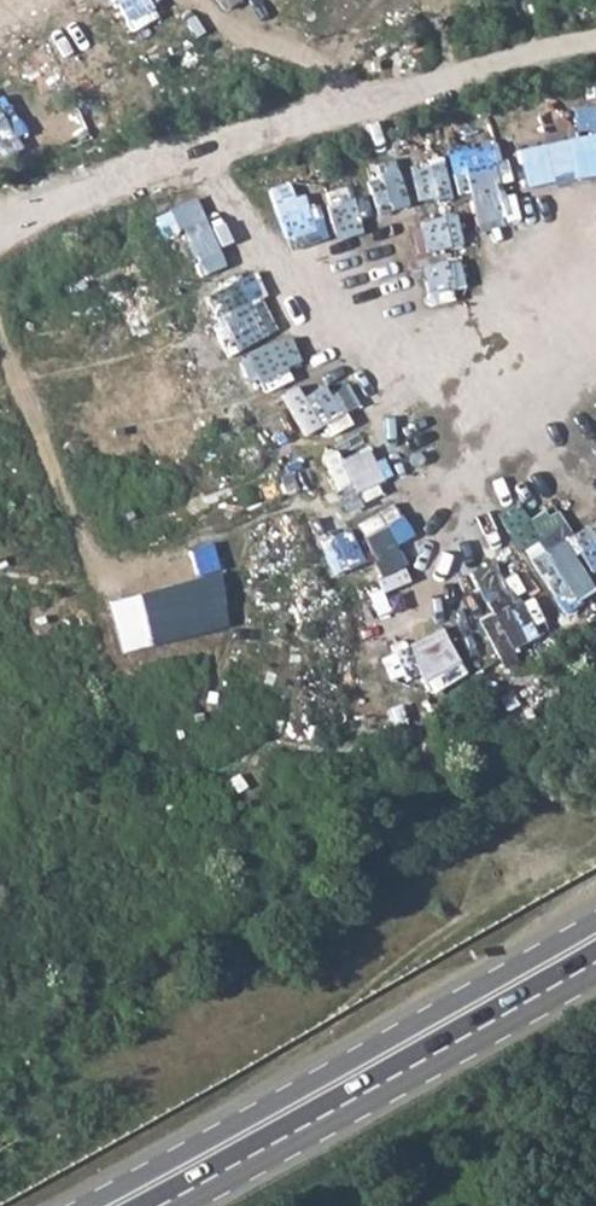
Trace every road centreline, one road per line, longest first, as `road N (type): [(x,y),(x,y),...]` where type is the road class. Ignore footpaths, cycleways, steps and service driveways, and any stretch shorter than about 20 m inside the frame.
road 1 (track): [(0,226),(225,143),(595,49)]
road 2 (primary): [(595,922),(87,1205)]
road 3 (primary): [(180,1205),(595,974)]
road 4 (track): [(156,166),(192,175),(213,197),(240,257),(268,292),(451,376)]
road 5 (track): [(0,326),(98,571),(167,575)]

